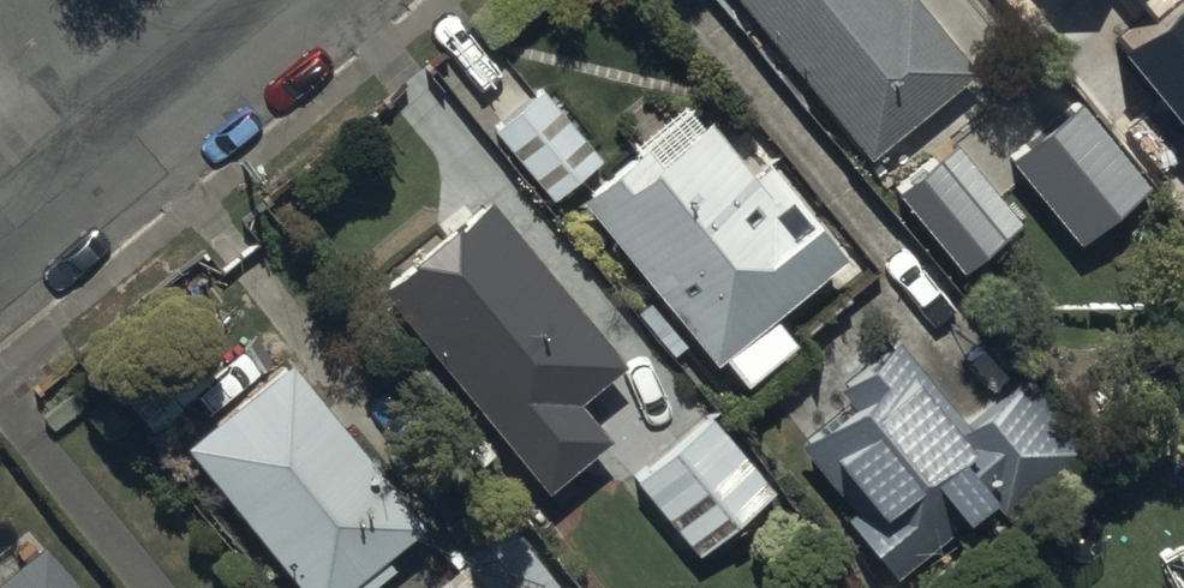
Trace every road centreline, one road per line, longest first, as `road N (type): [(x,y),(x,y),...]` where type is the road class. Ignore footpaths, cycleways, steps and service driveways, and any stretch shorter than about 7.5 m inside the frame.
road 1 (unclassified): [(245,0),(101,117)]
road 2 (residential): [(101,117),(4,0)]
road 3 (unclassified): [(101,117),(0,201)]

